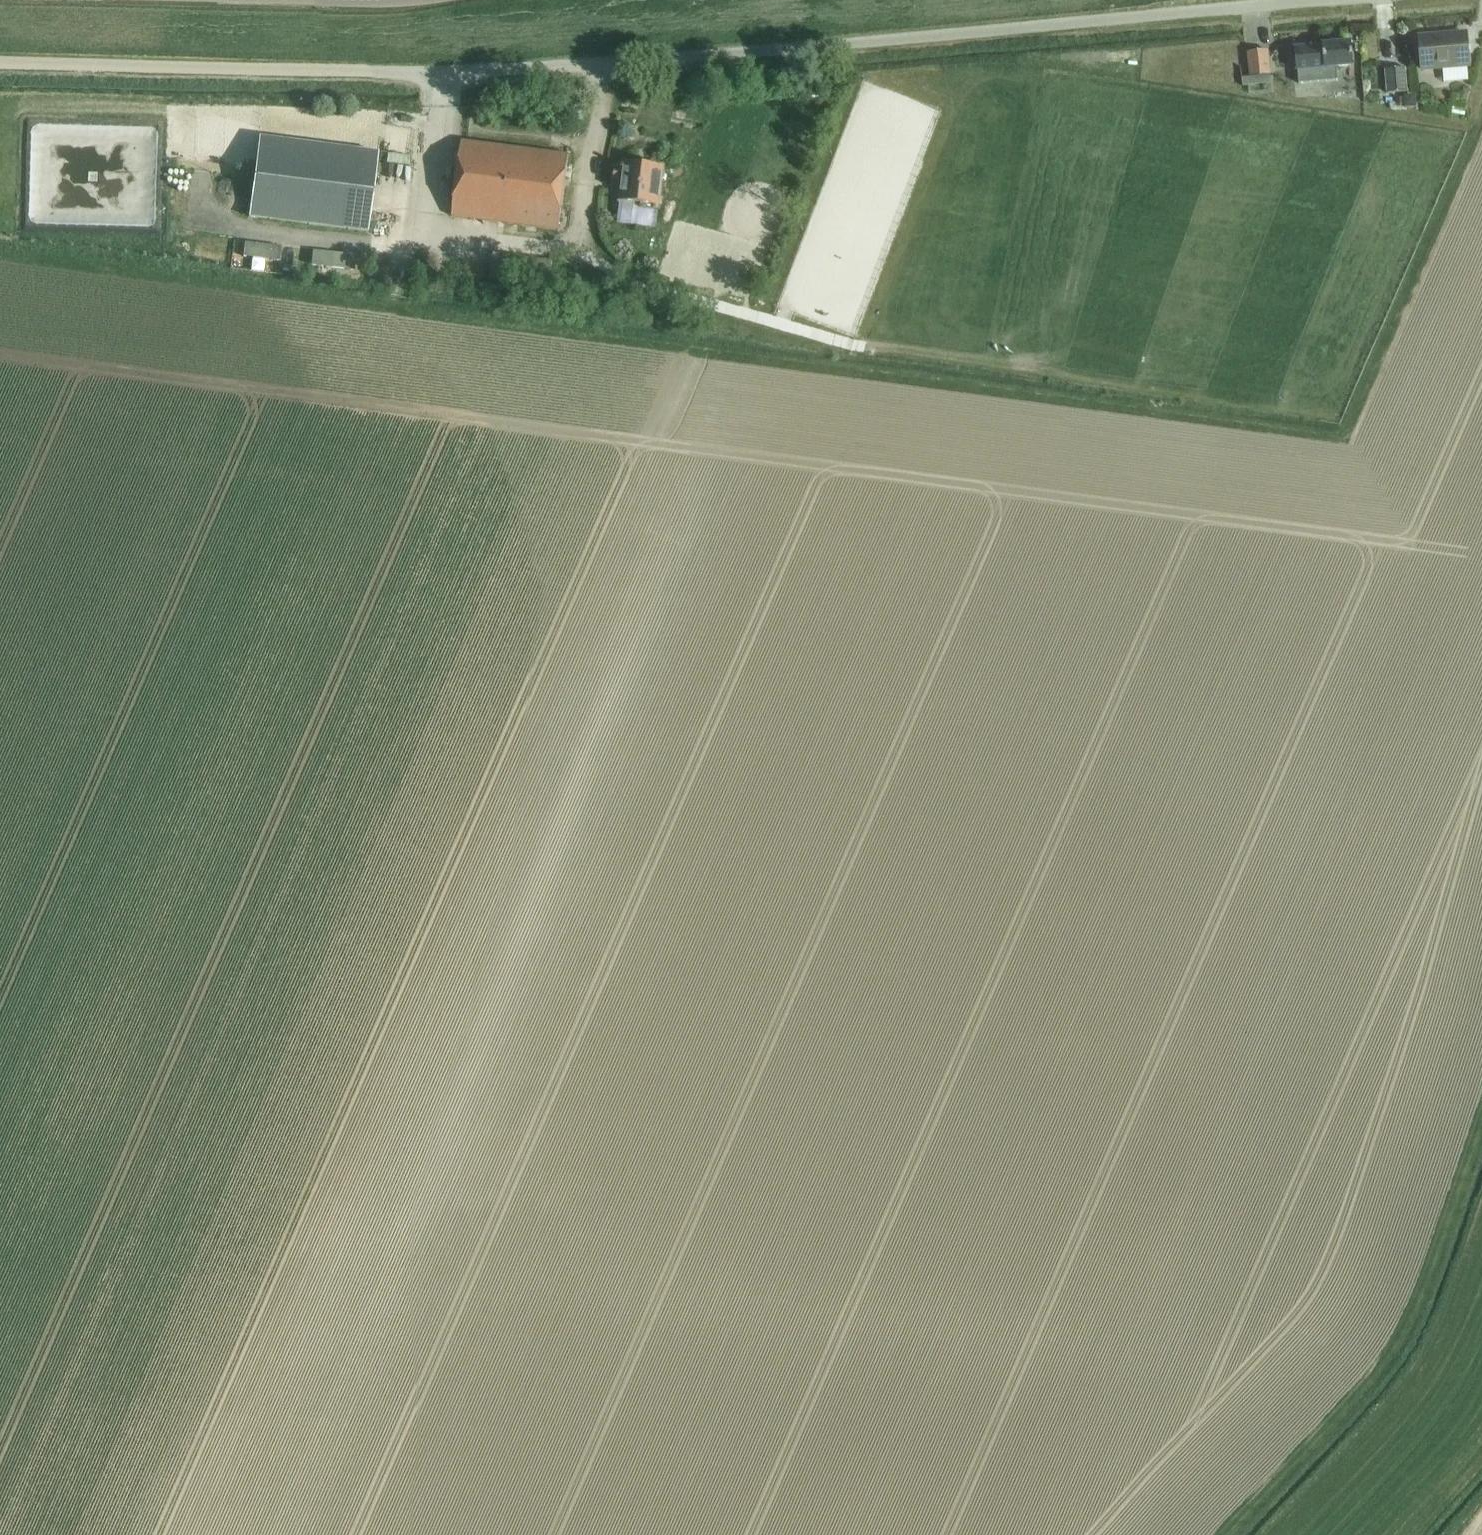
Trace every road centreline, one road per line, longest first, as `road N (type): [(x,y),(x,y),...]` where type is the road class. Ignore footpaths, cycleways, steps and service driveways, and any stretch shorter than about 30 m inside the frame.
road 1 (unclassified): [(0,68),(202,76),(561,72),(1313,0)]

